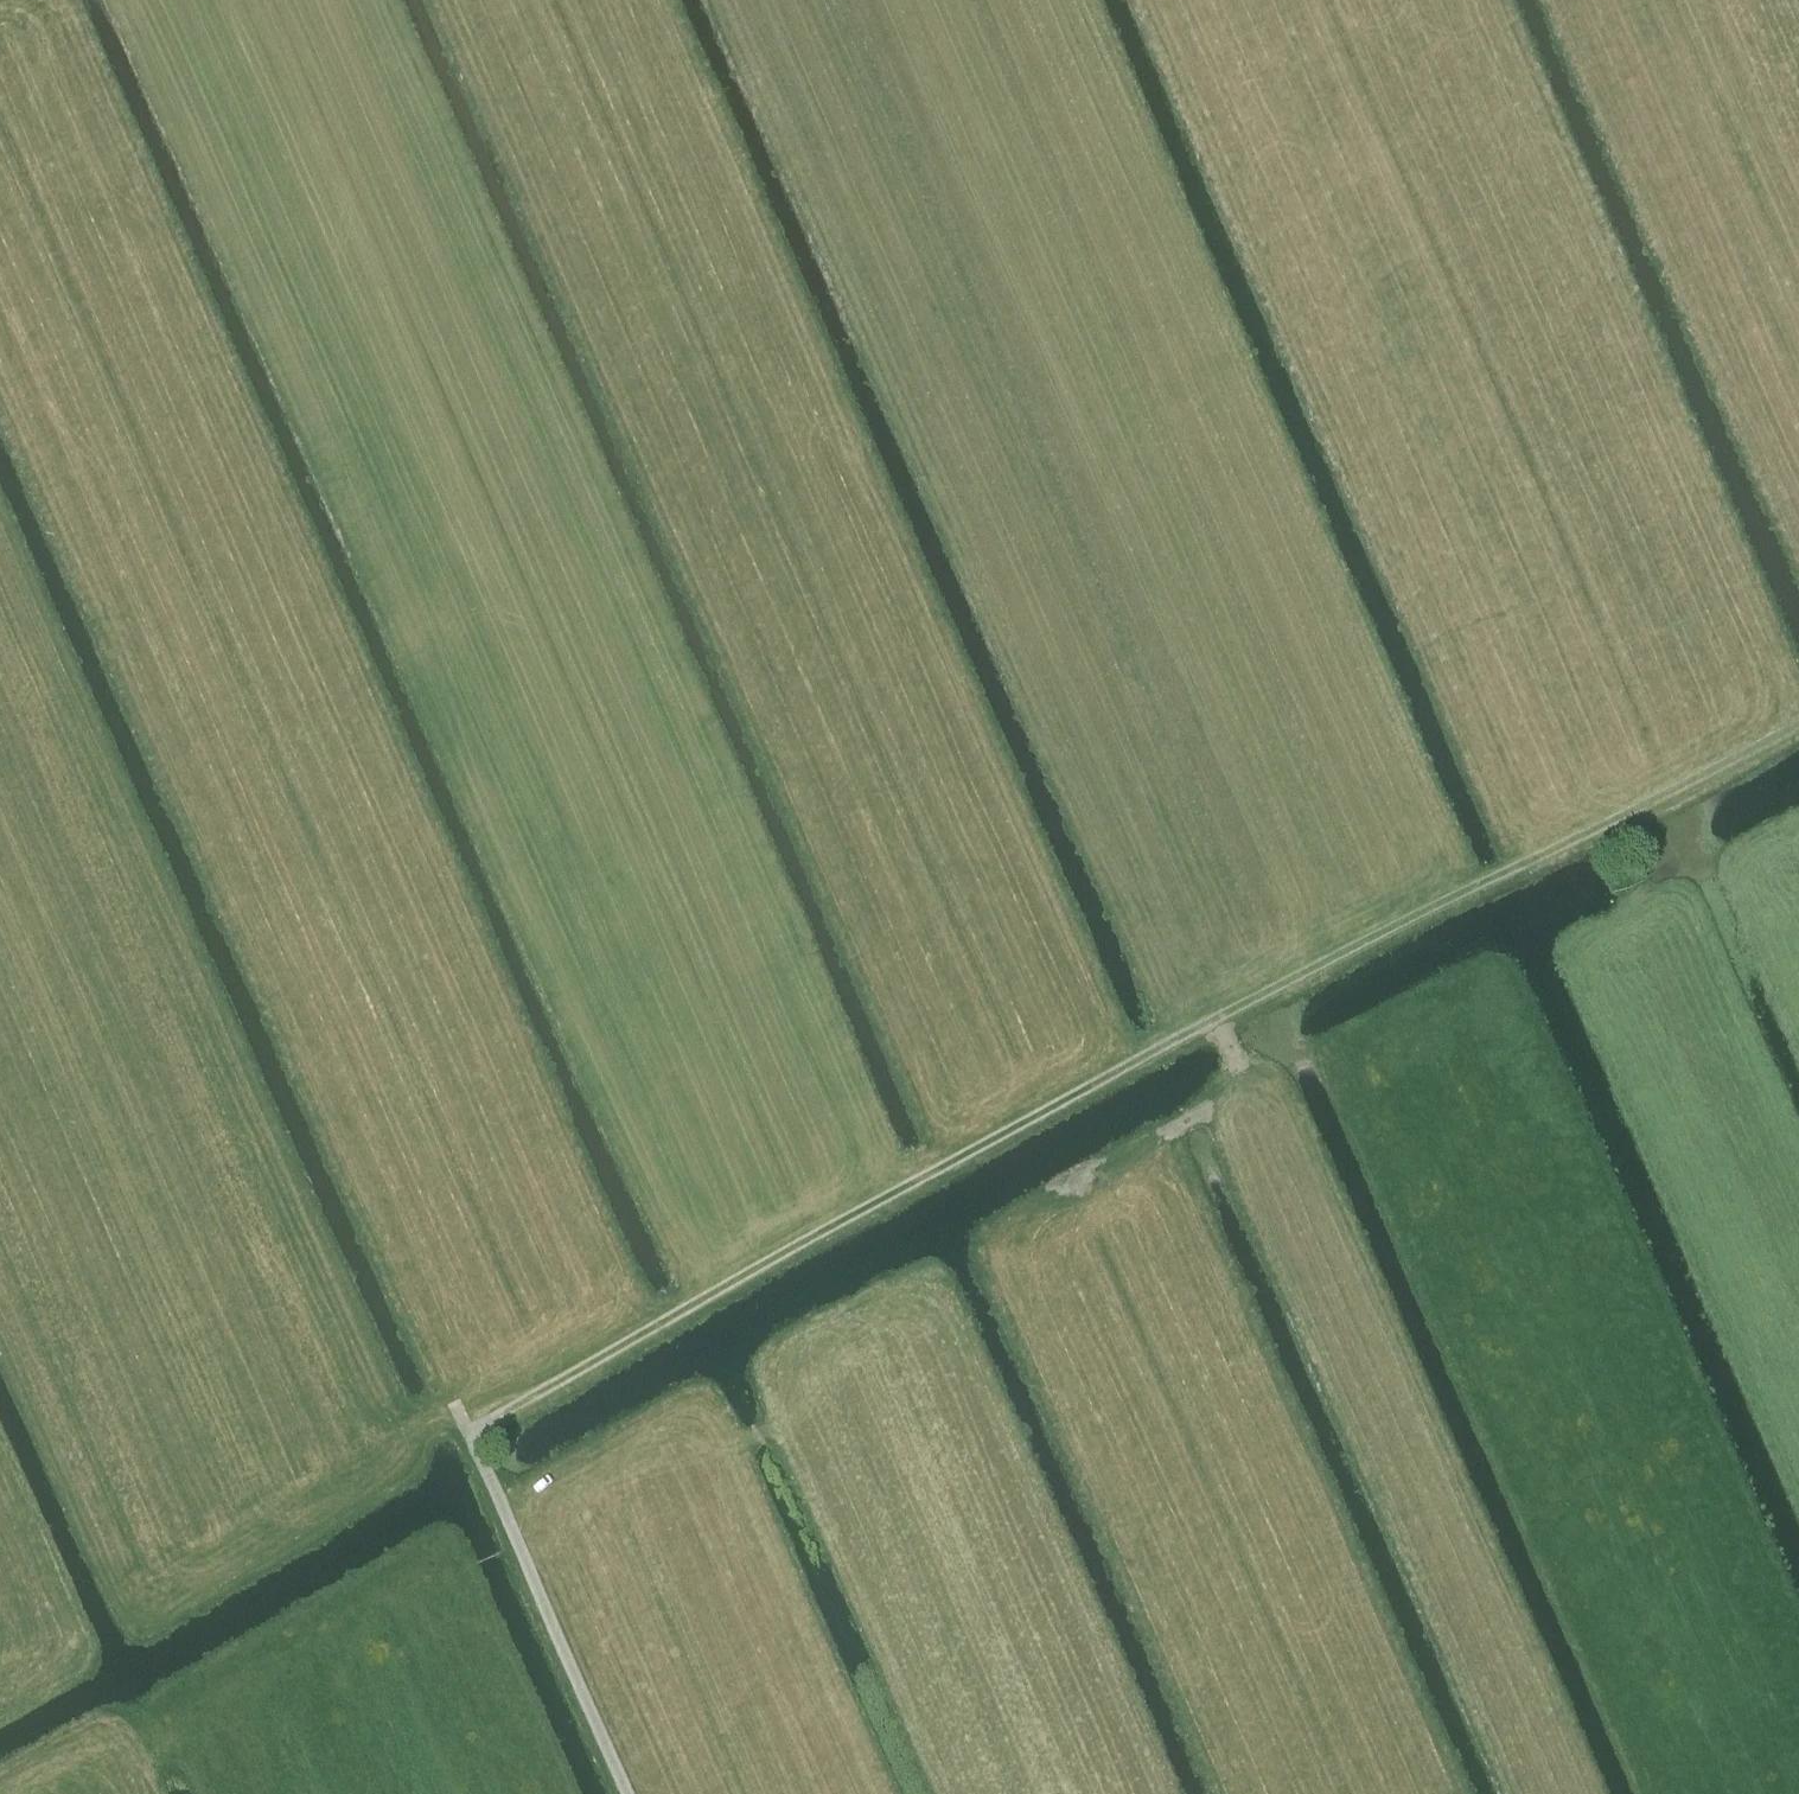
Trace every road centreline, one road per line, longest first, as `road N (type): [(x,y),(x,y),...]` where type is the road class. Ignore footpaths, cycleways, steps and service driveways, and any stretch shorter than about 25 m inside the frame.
road 1 (track): [(468,1433),(1217,1016),(1798,723)]
road 2 (track): [(628,1793),(454,1403)]

